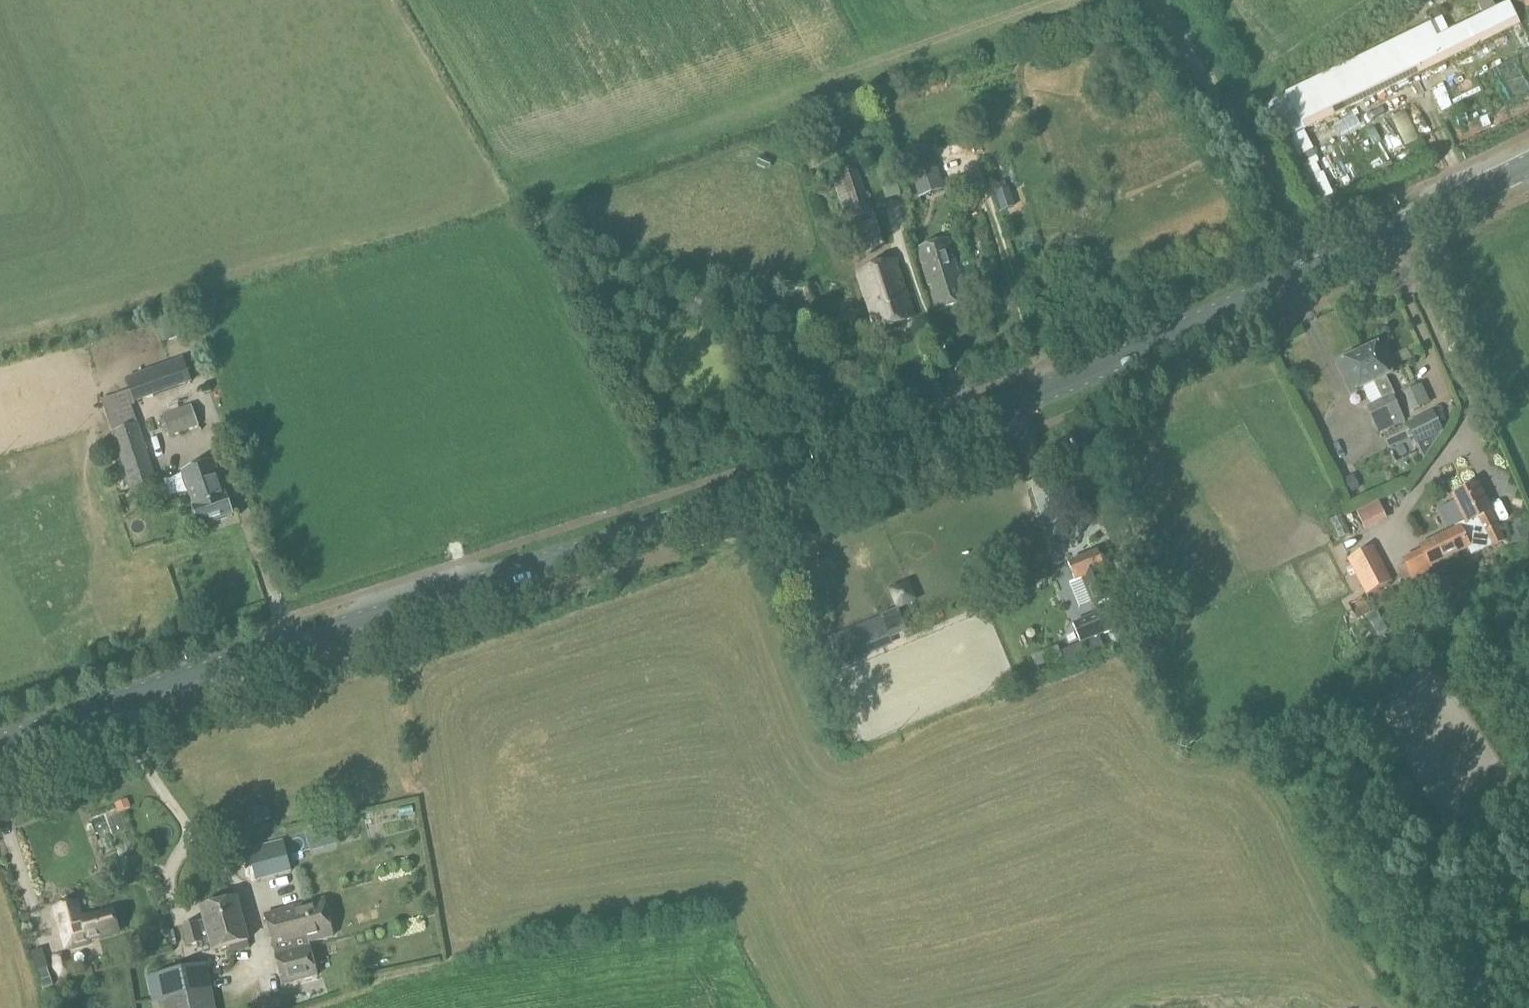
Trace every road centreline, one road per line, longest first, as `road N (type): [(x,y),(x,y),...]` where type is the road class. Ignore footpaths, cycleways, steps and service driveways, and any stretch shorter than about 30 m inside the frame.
road 1 (secondary): [(0,745),(1015,406),(1528,164)]

